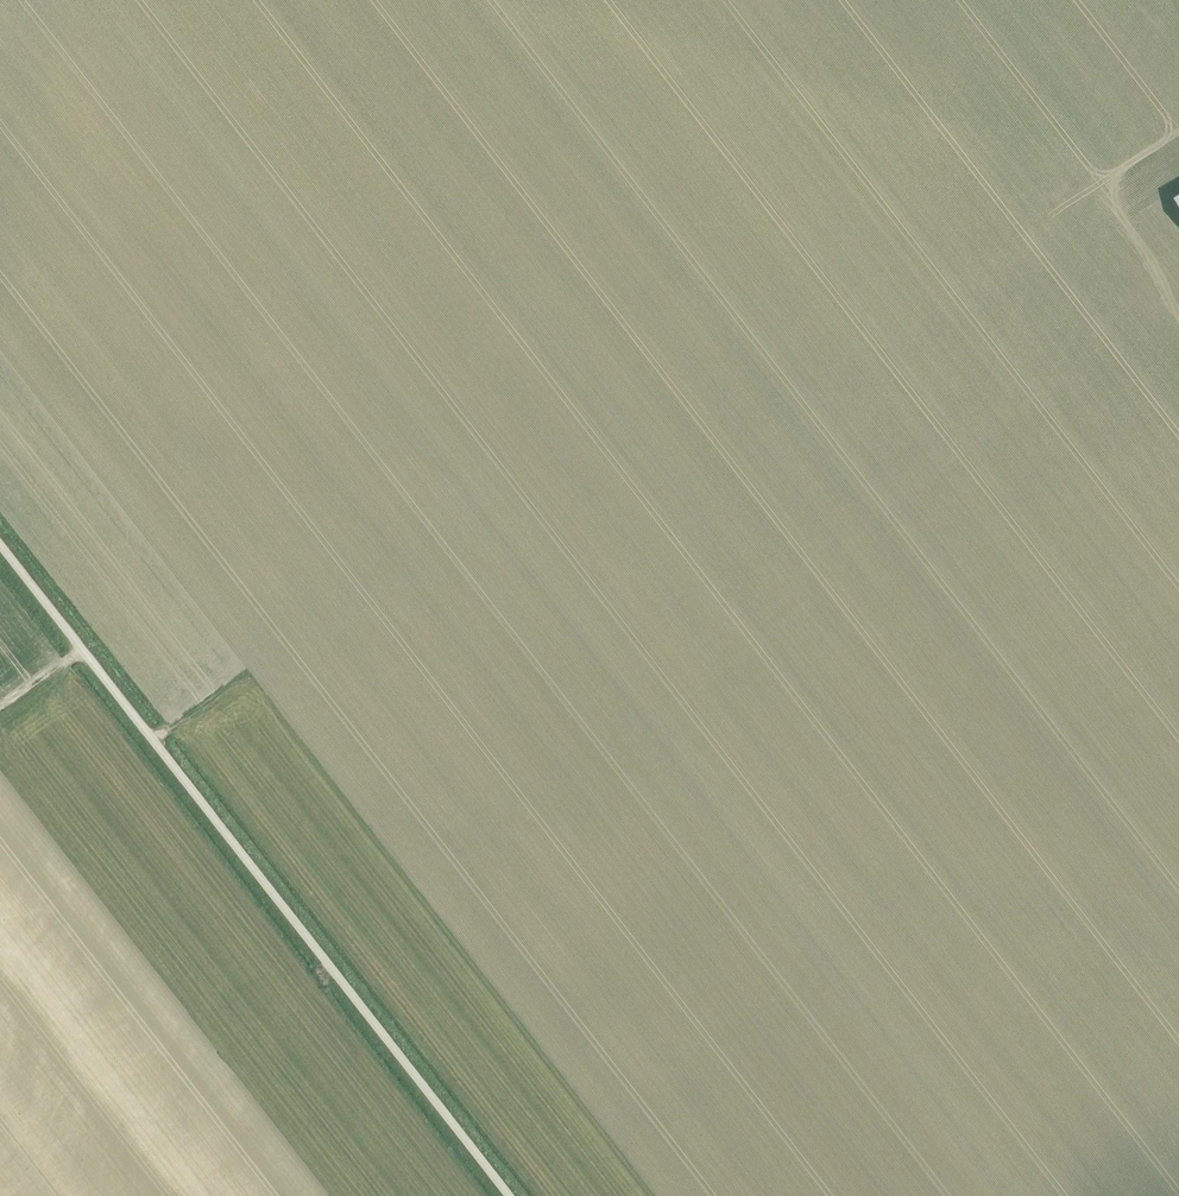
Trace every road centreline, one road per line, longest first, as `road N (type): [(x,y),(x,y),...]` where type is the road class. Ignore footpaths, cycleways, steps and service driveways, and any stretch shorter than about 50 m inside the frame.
road 1 (unclassified): [(508,1195),(0,544)]

